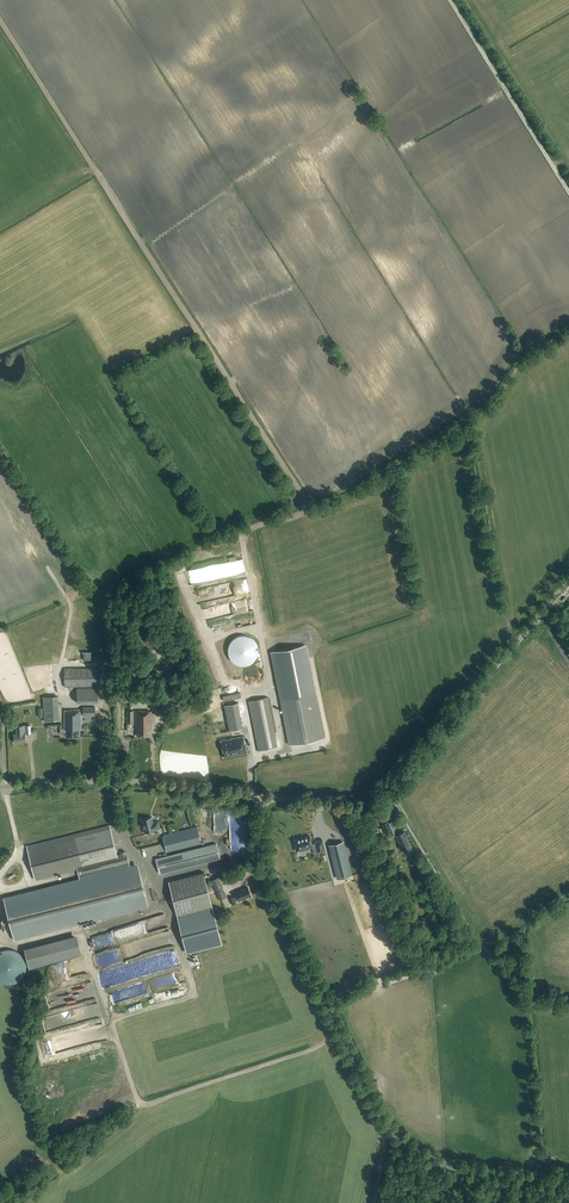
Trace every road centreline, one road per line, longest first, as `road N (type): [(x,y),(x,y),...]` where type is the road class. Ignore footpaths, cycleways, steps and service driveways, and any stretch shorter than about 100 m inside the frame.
road 1 (unclassified): [(568,1181),(465,1170),(396,1135),(376,1109),(262,859),(261,796)]
road 2 (track): [(342,1034),(139,1101),(82,931)]
road 3 (unclassified): [(388,791),(568,578)]
road 4 (unclassified): [(261,796),(138,782),(3,787)]
road 5 (track): [(568,192),(450,0)]
road 6 (unclassified): [(388,791),(358,807),(261,796)]

